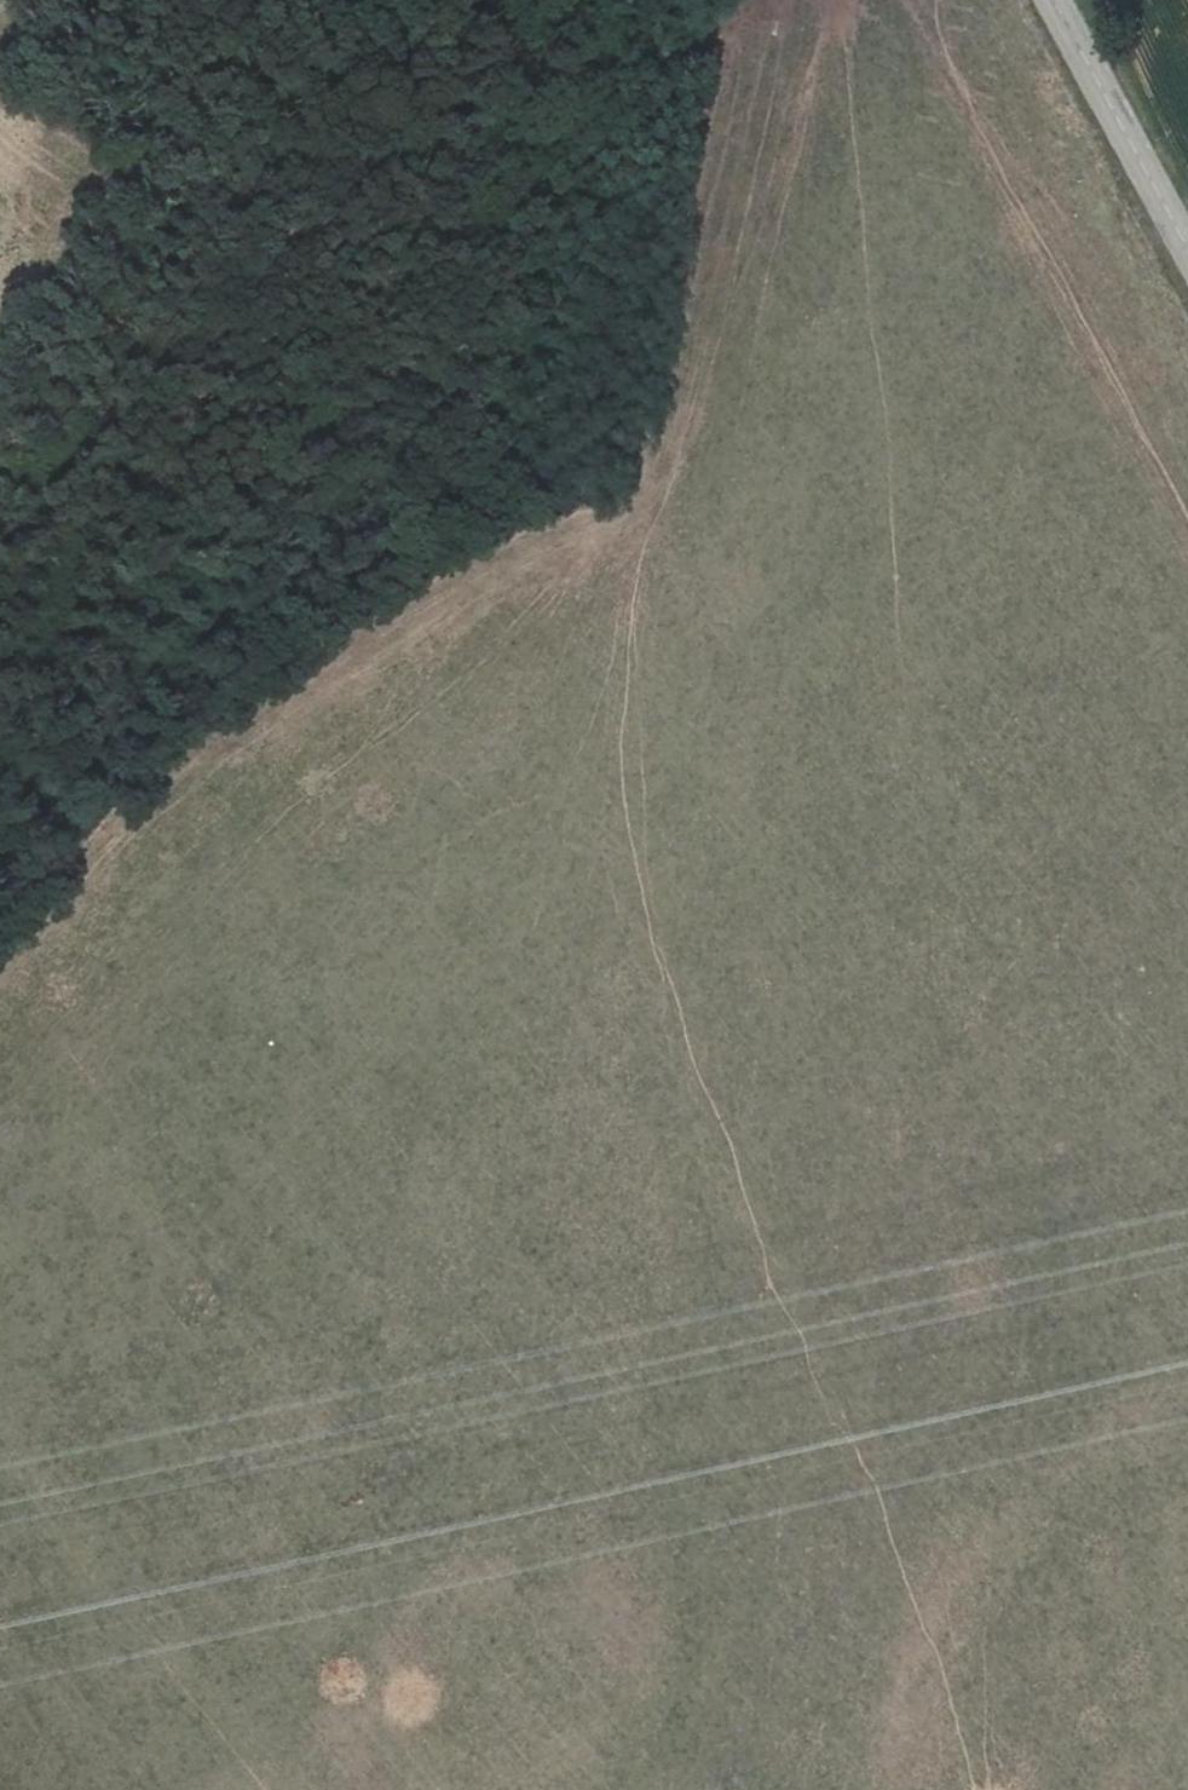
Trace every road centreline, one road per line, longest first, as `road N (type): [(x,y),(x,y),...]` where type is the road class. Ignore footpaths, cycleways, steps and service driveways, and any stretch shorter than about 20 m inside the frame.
road 1 (tertiary): [(1187,249),(1055,0)]

